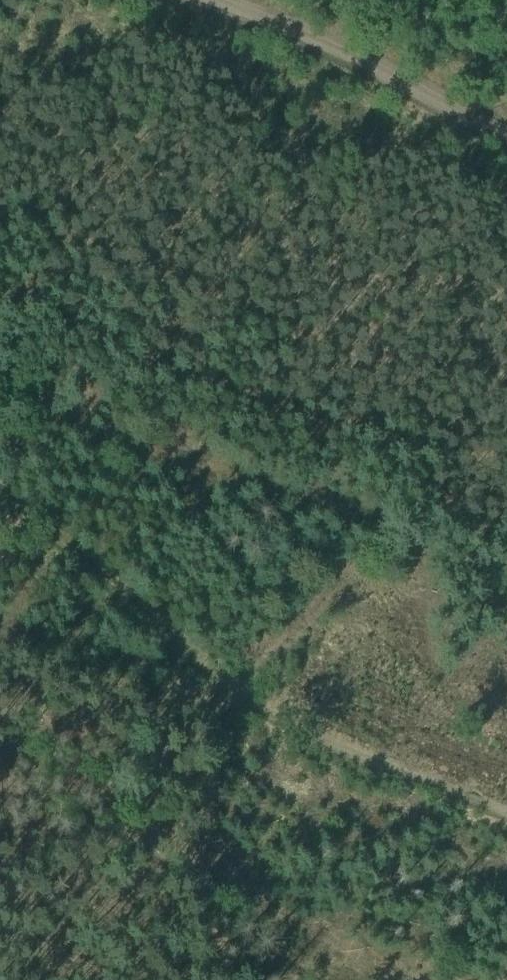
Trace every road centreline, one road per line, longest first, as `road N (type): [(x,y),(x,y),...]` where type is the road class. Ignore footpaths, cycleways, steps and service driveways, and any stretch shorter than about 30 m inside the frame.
road 1 (track): [(205,0),(506,132)]

